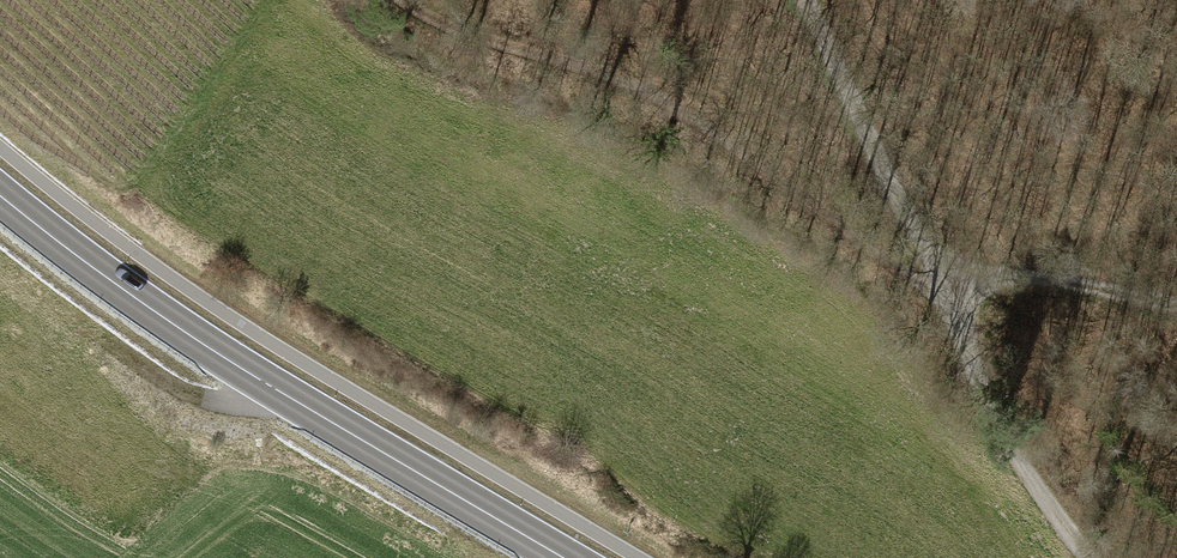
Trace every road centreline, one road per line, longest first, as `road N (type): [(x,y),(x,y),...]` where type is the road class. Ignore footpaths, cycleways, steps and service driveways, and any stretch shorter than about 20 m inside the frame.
road 1 (secondary): [(0,194),(180,329),(565,557)]
road 2 (track): [(941,294),(670,102),(616,76),(454,30),(397,0)]
road 3 (track): [(1087,557),(1003,428),(925,260)]
road 4 (track): [(925,260),(807,0)]
road 5 (track): [(1176,304),(925,260)]

